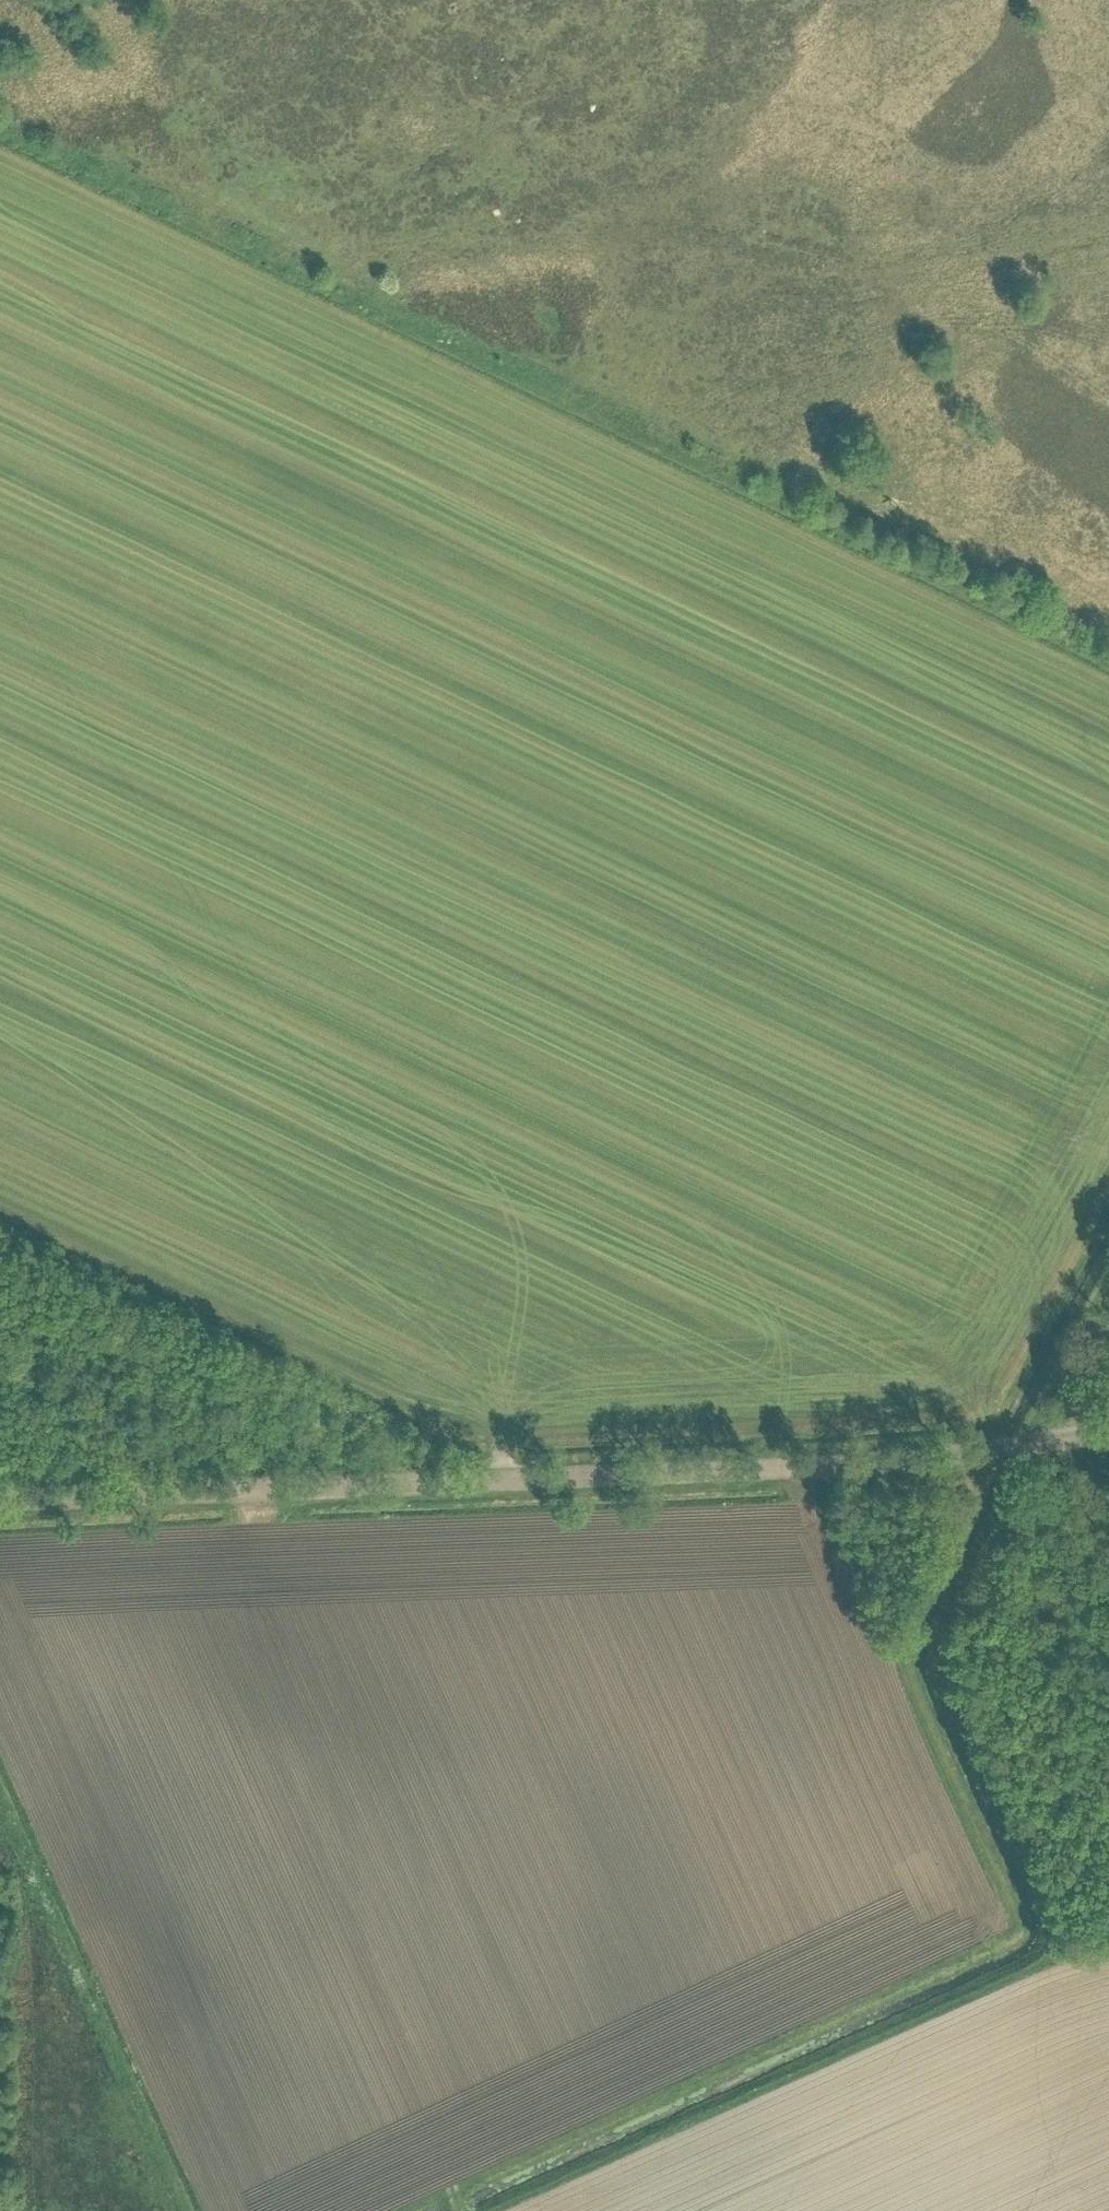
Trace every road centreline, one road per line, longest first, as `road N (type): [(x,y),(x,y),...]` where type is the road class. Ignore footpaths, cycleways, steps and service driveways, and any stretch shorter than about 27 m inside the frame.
road 1 (tertiary): [(0,1500),(911,1459),(1108,1431)]

